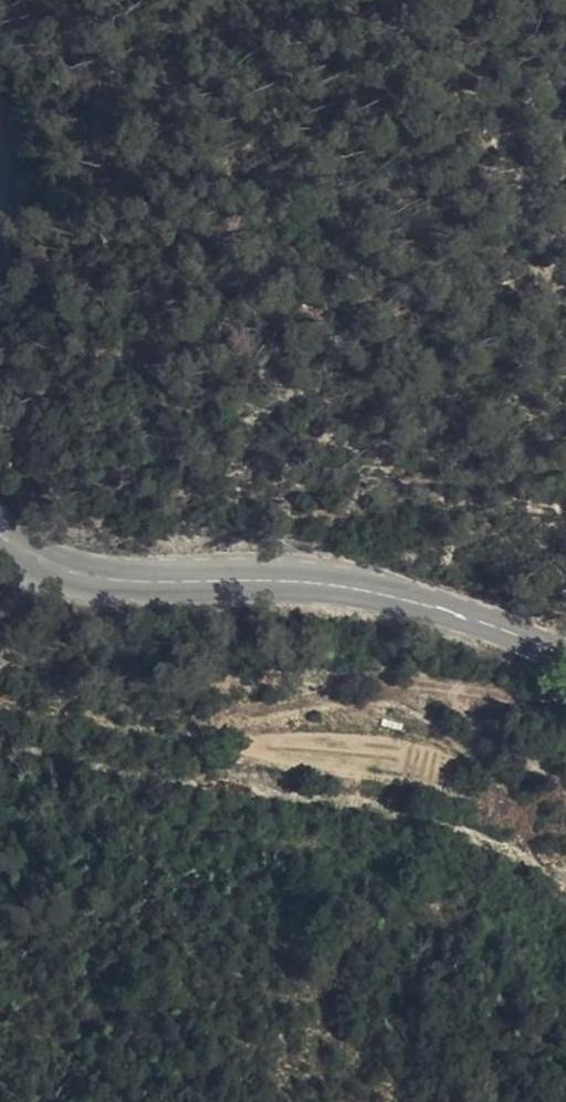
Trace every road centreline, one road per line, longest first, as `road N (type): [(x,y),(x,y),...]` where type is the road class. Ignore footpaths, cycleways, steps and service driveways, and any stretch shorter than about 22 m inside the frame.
road 1 (tertiary): [(565,665),(428,605),(355,587),(77,575),(0,548)]

